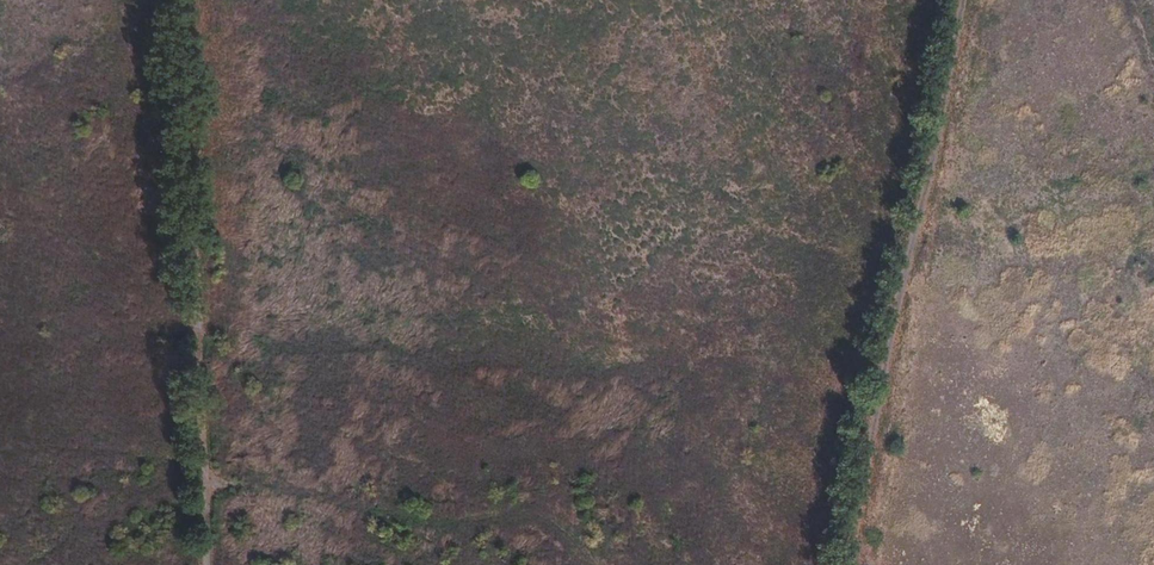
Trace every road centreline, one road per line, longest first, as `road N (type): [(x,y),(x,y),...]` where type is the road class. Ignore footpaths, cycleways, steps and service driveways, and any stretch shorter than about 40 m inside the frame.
road 1 (track): [(847,564),(888,305),(956,0)]
road 2 (track): [(182,0),(203,564)]

